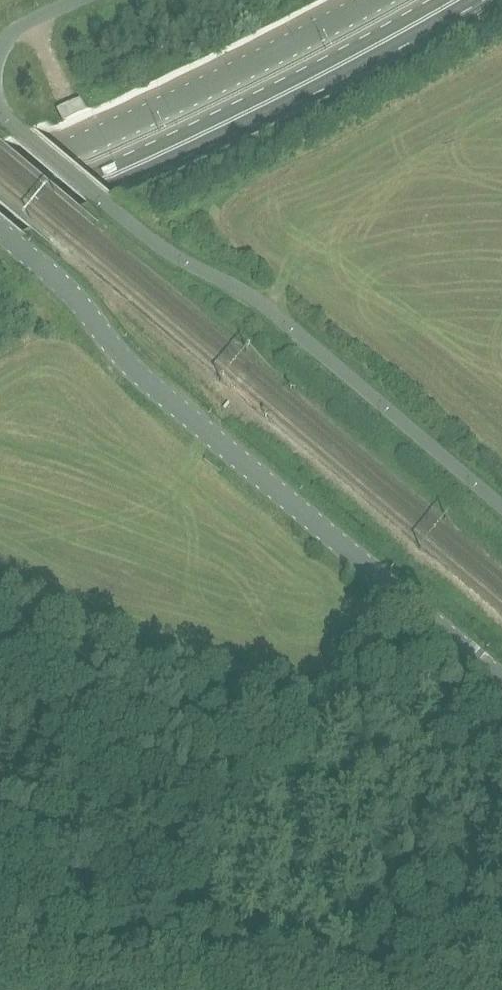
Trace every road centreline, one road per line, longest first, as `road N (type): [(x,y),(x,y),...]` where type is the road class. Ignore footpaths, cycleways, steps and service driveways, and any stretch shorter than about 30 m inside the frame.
road 1 (unclassified): [(0,230),(66,287),(131,366),(501,680)]
road 2 (unclassified): [(501,508),(264,305),(182,260),(108,201),(0,101)]
road 3 (primary): [(456,0),(293,90),(0,223)]
road 4 (unclassified): [(371,0),(88,145),(0,178)]

